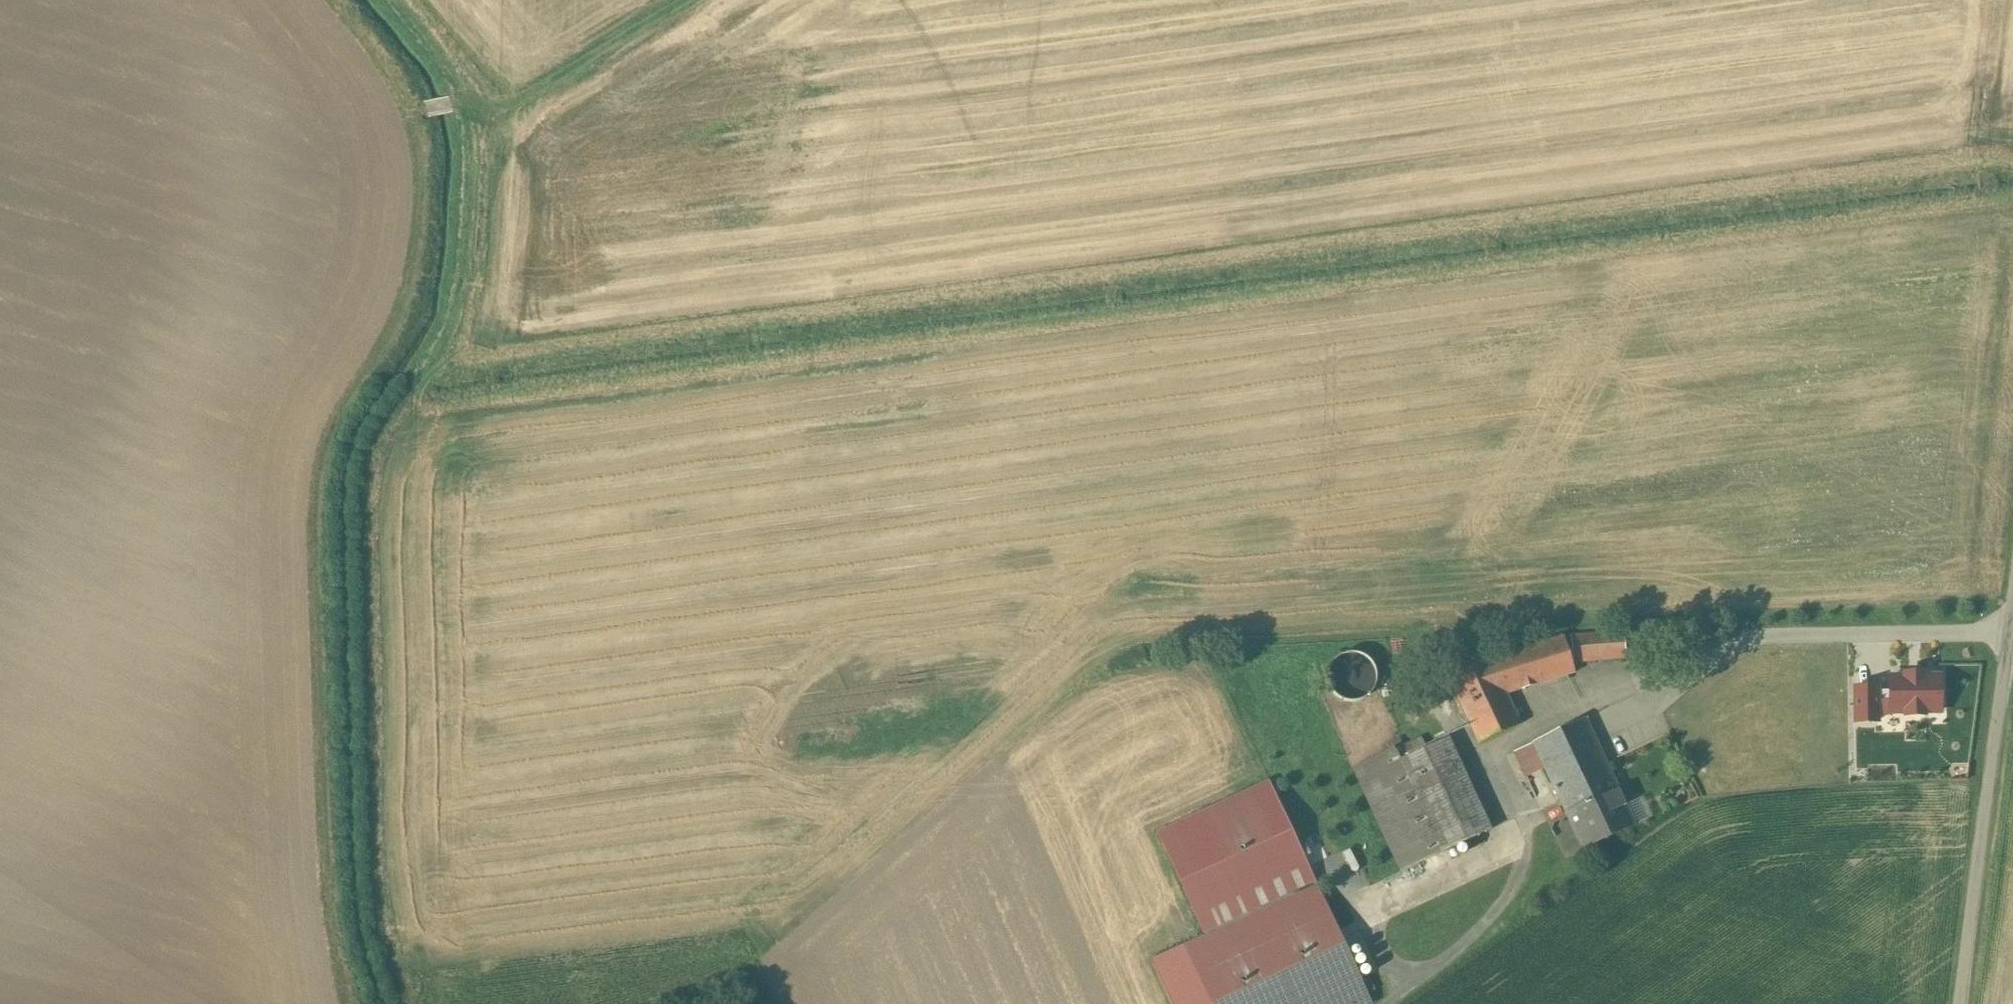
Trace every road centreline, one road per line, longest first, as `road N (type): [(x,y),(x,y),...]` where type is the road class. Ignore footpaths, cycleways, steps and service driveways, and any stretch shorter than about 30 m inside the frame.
road 1 (unclassified): [(1961,1003),(2012,563)]
road 2 (track): [(414,110),(454,103),(467,123),(479,125),(685,0)]
road 3 (track): [(1512,801),(1522,866),(1504,905),(1470,942),(1385,1003)]

